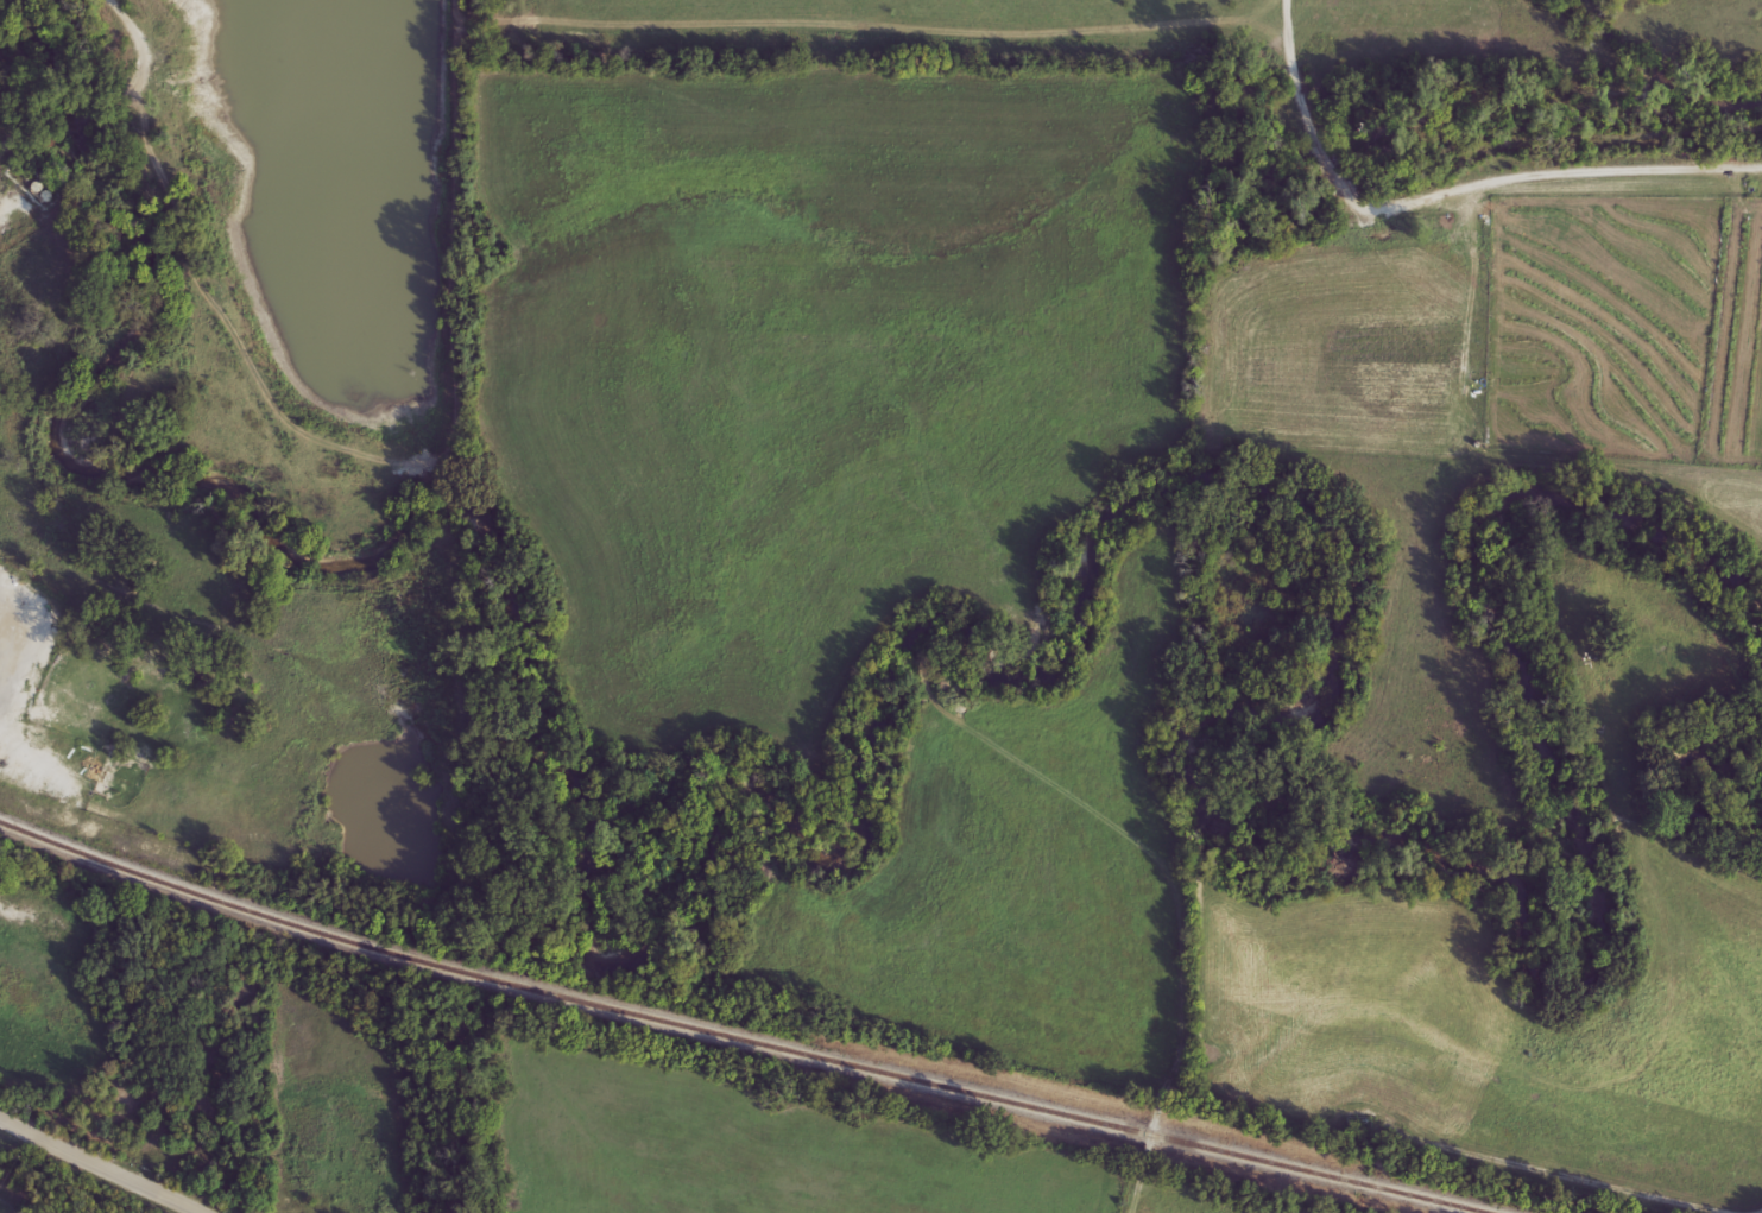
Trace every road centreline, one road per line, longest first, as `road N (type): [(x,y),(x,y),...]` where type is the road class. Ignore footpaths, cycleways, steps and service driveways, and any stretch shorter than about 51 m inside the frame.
road 1 (tertiary): [(195,1212),(0,1101)]

